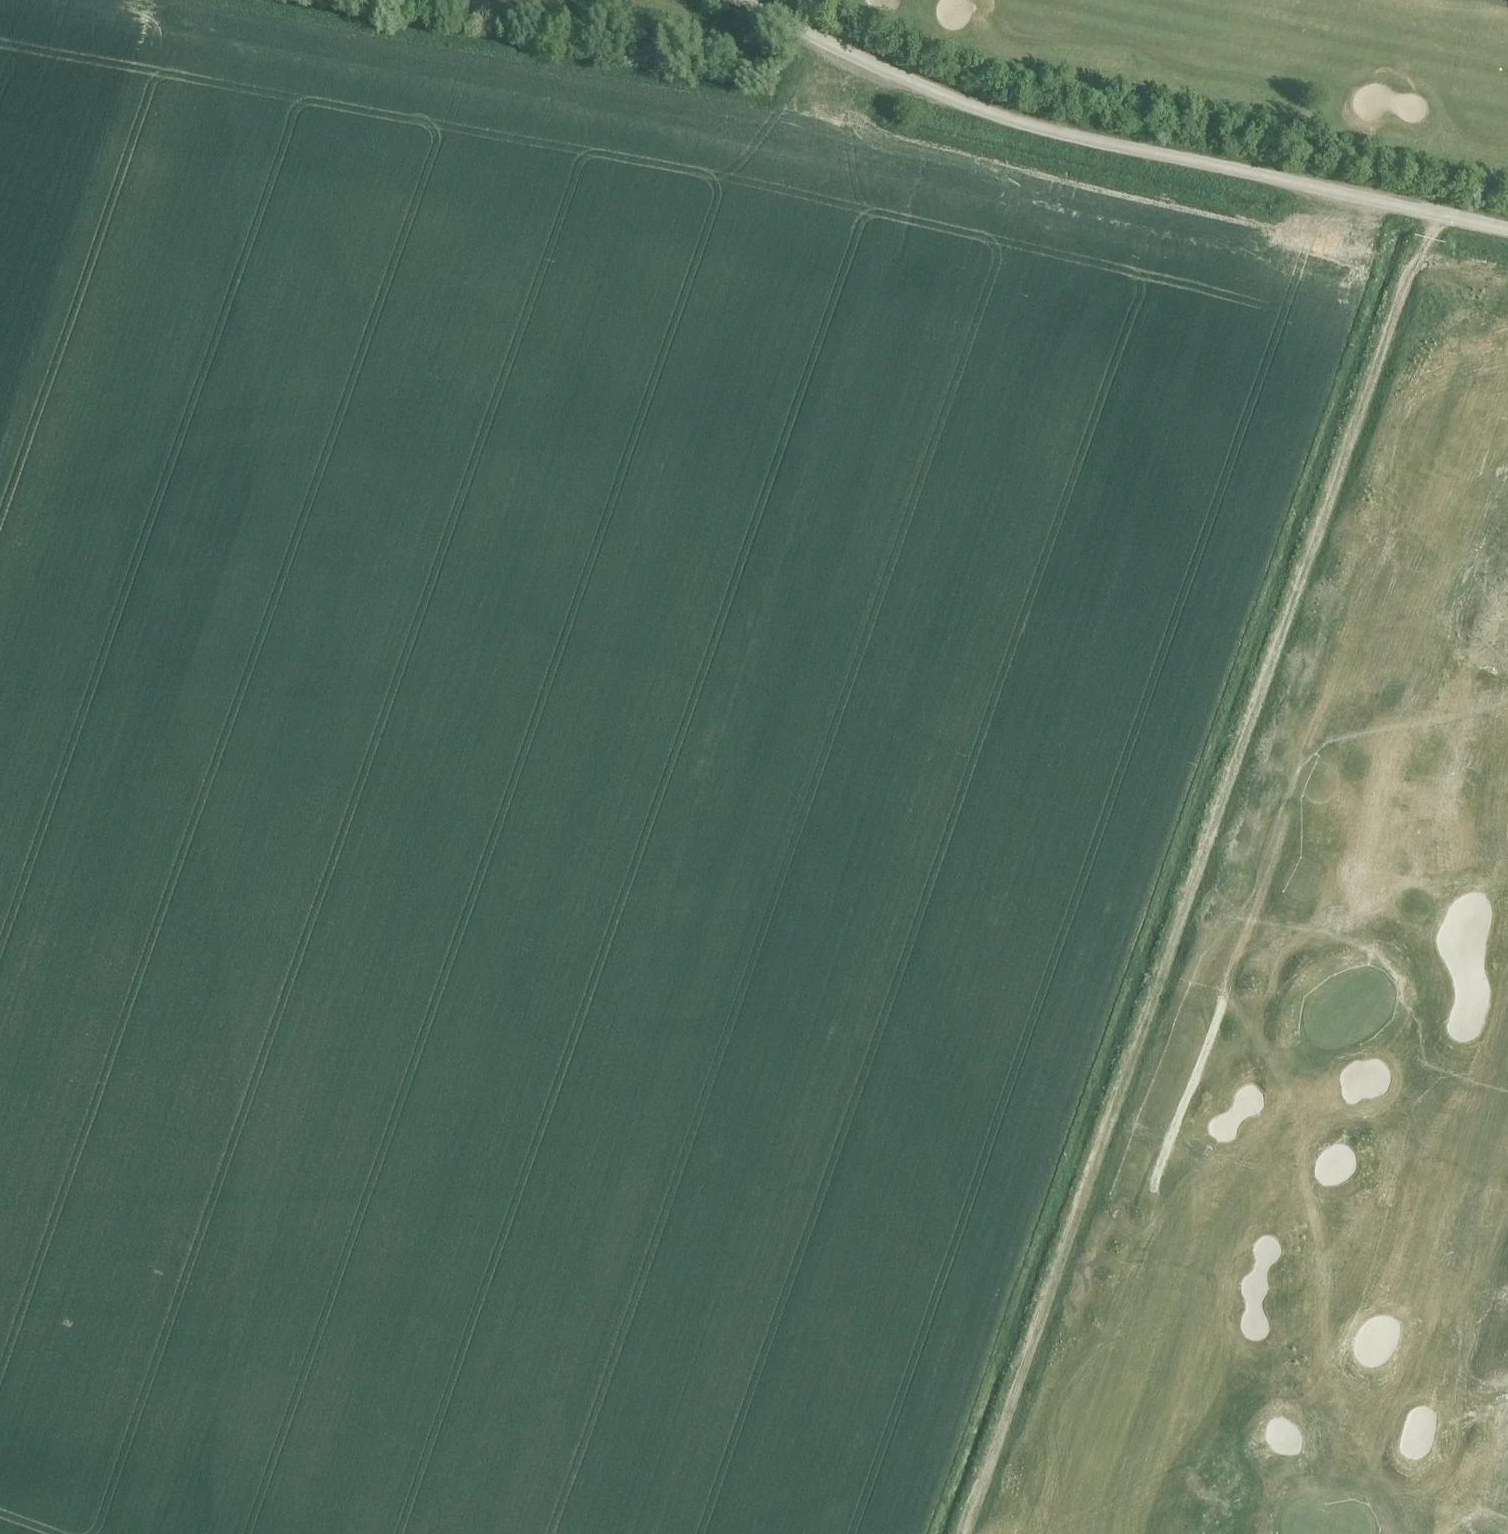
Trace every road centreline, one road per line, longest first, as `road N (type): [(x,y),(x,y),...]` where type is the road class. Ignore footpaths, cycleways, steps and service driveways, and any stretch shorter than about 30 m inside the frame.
road 1 (unclassified): [(1507,230),(1019,124),(739,0)]

